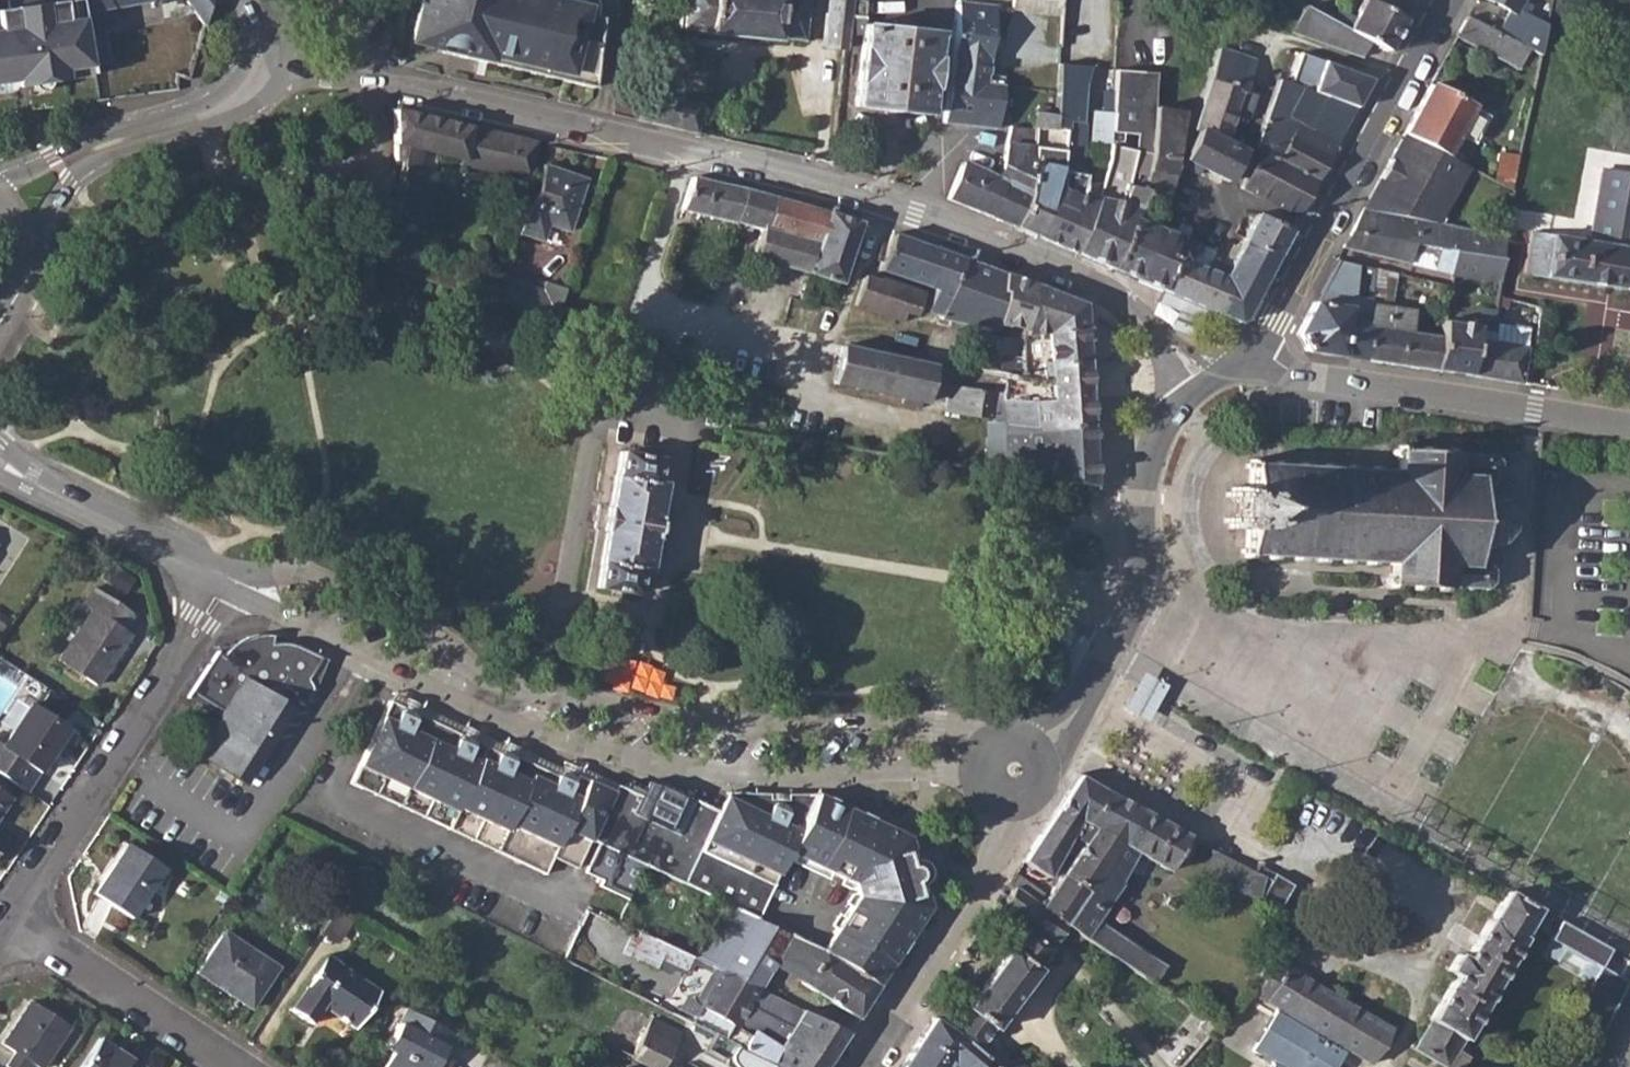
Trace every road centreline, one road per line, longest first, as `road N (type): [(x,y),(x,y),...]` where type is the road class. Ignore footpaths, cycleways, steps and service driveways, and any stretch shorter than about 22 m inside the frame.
road 1 (residential): [(368,82),(860,197),(1122,290),(1195,396)]
road 2 (residential): [(990,751),(946,716),(835,724),(707,719),(549,689),(419,632),(298,565),(230,579)]
road 3 (residential): [(230,579),(417,684),(538,737),(734,774),(982,774)]
road 4 (residential): [(230,579),(14,924)]
road 5 (residential): [(1256,345),(1451,0)]
road 6 (residential): [(1256,345),(1321,374),(1629,423)]
road 7 (tertiary): [(250,0),(257,15),(251,59),(217,99),(116,132),(0,187)]
road 8 (tertiary): [(26,238),(73,184),(120,155),(249,110),(289,72)]
road 9 (residential): [(1013,809),(996,867),(856,1066)]
road 10 (residential): [(1195,396),(1162,428),(1146,464),(1140,596),(1117,653)]
road 11 (residential): [(14,924),(218,1066)]
road 12 (residential): [(57,492),(230,579)]

